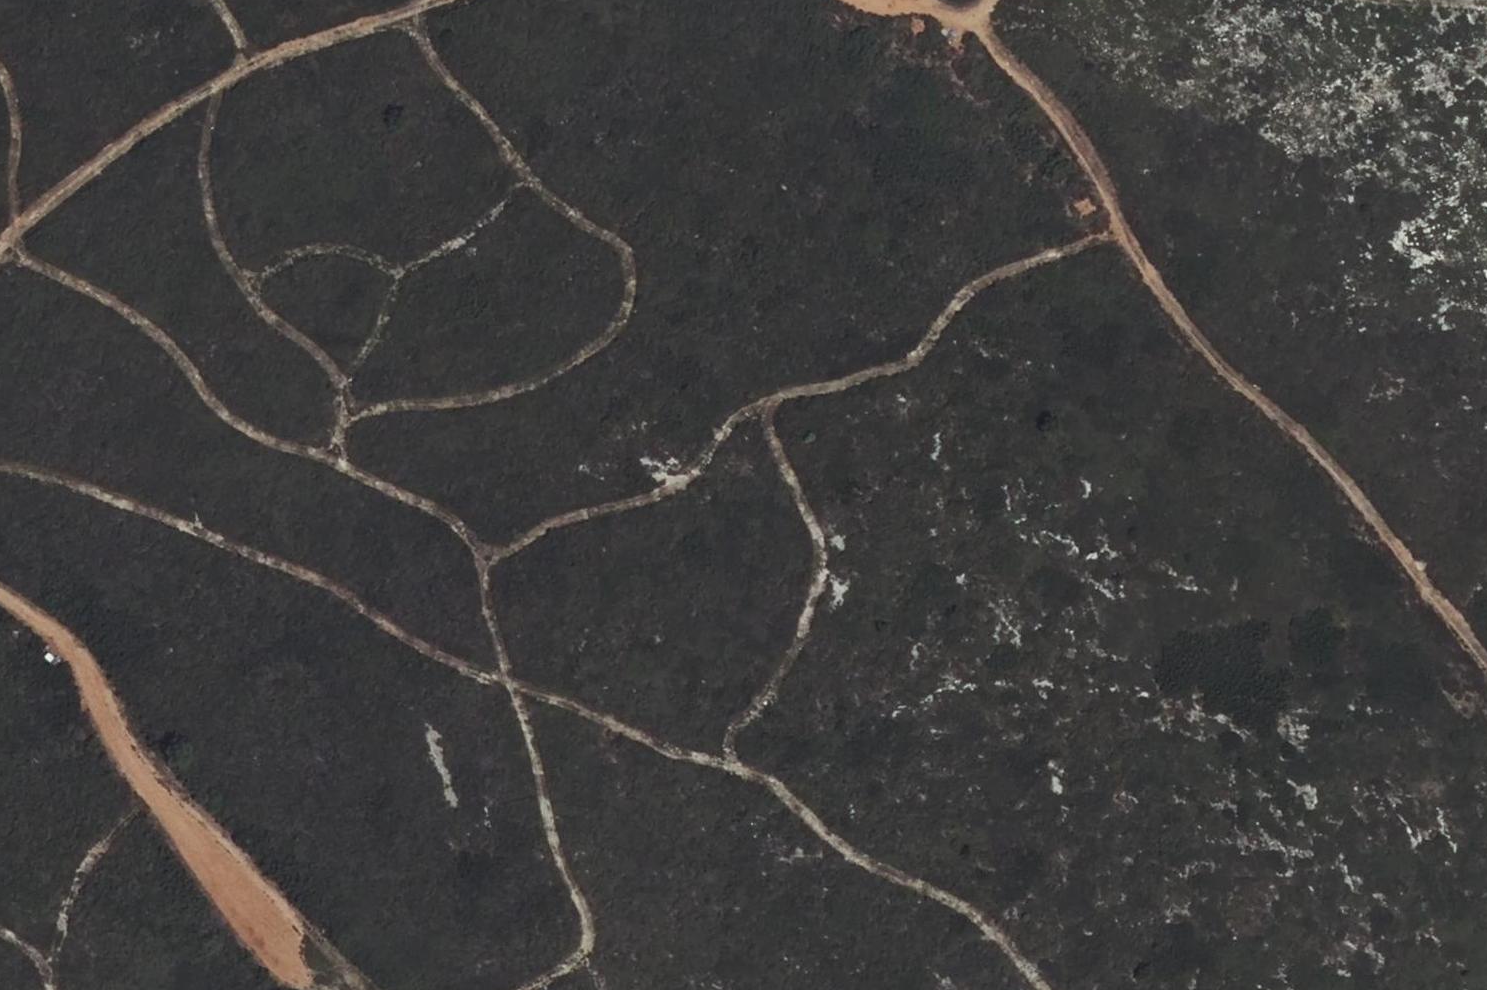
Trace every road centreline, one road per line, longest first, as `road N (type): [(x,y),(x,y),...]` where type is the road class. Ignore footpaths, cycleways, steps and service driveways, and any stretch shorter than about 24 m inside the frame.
road 1 (track): [(446,0),(269,62),(185,105),(51,193),(0,245)]
road 2 (track): [(0,589),(45,622),(109,707),(207,887),(243,938),(278,961)]

